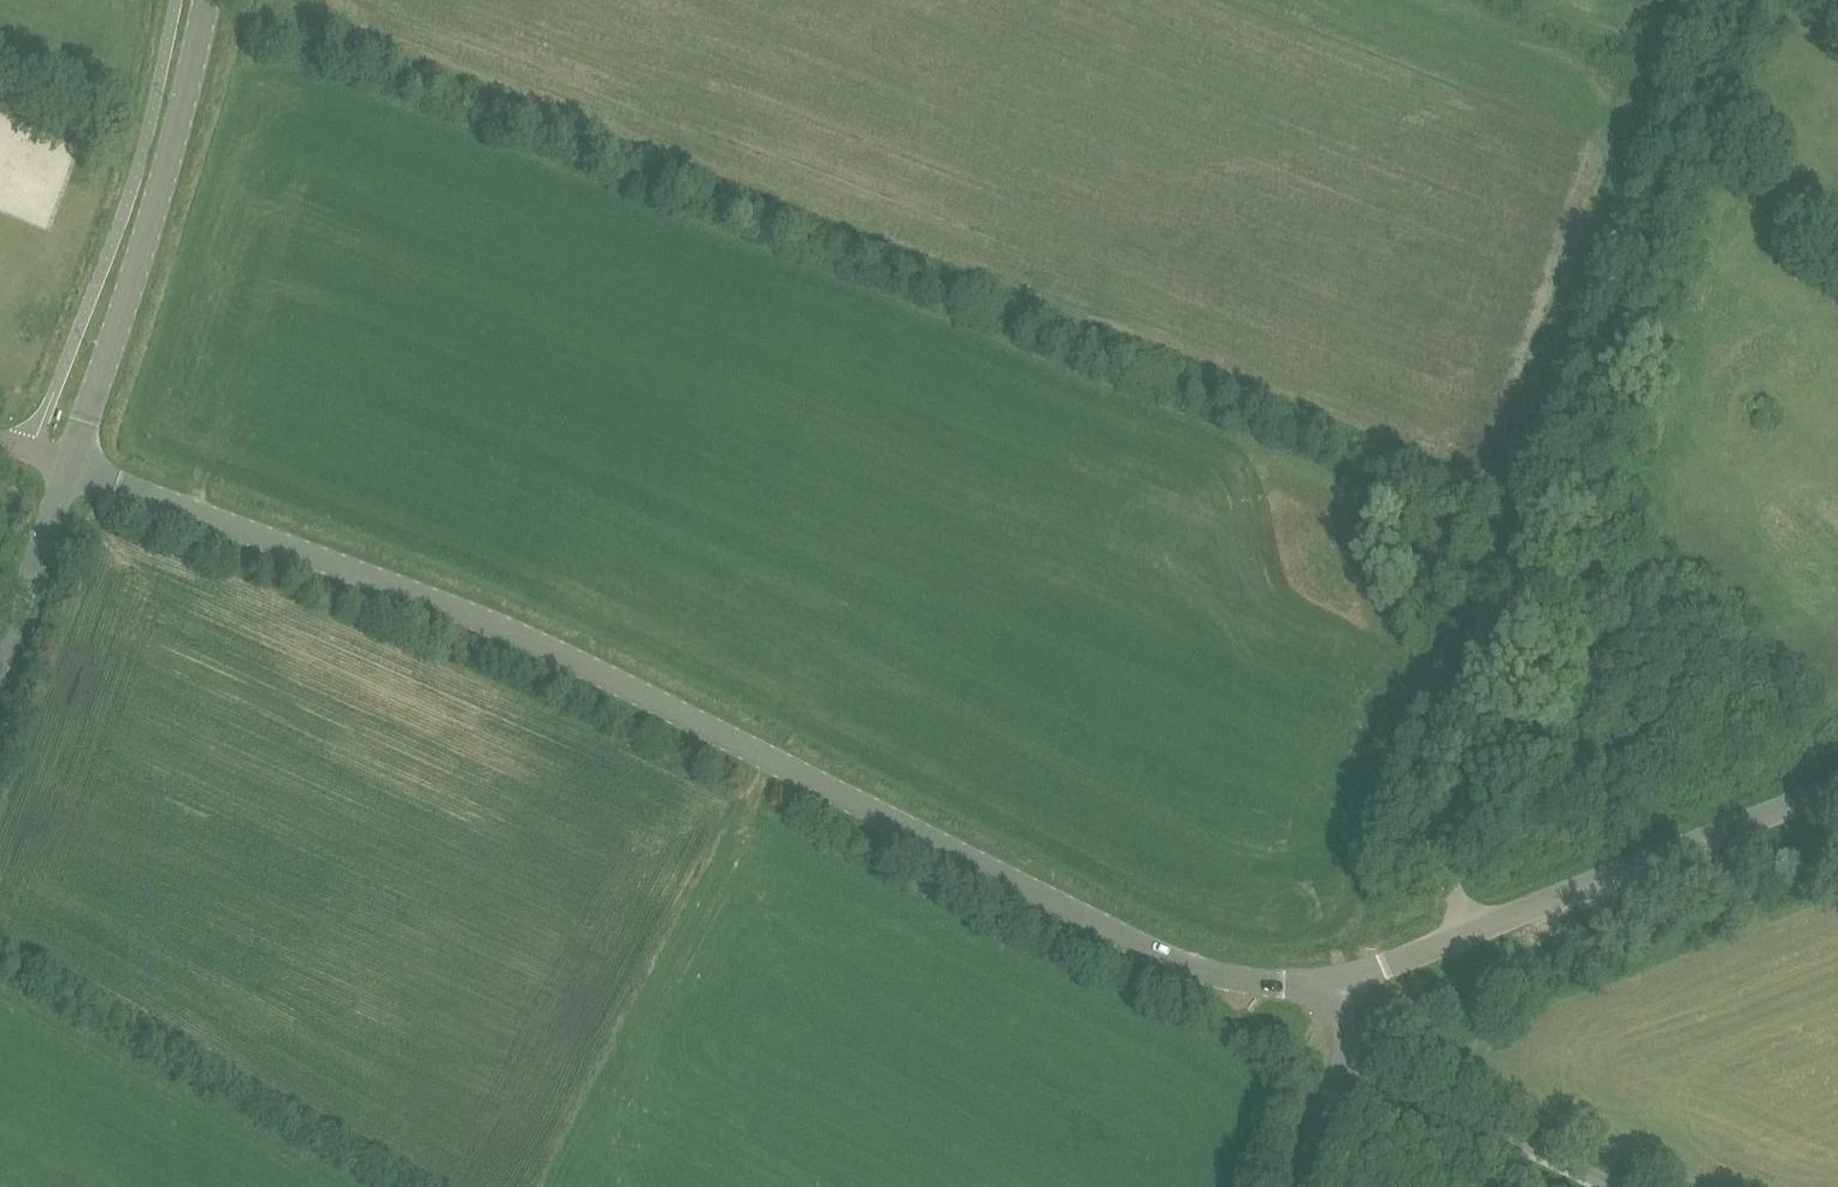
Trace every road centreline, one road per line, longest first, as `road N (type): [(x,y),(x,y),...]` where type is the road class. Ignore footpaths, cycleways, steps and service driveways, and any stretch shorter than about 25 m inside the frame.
road 1 (unclassified): [(1344,971),(1197,972),(544,652),(71,469)]
road 2 (unclassified): [(1481,917),(1443,829),(1703,0)]
road 3 (tertiary): [(71,469),(168,172),(211,0)]
road 4 (unclassified): [(1837,764),(1481,917)]
road 5 (unclassified): [(1601,1186),(1354,1065)]
road 6 (tertiary): [(0,672),(71,469)]
road 7 (unclassified): [(1481,917),(1344,971)]
road 8 (unclassified): [(1312,1186),(1354,1065)]

